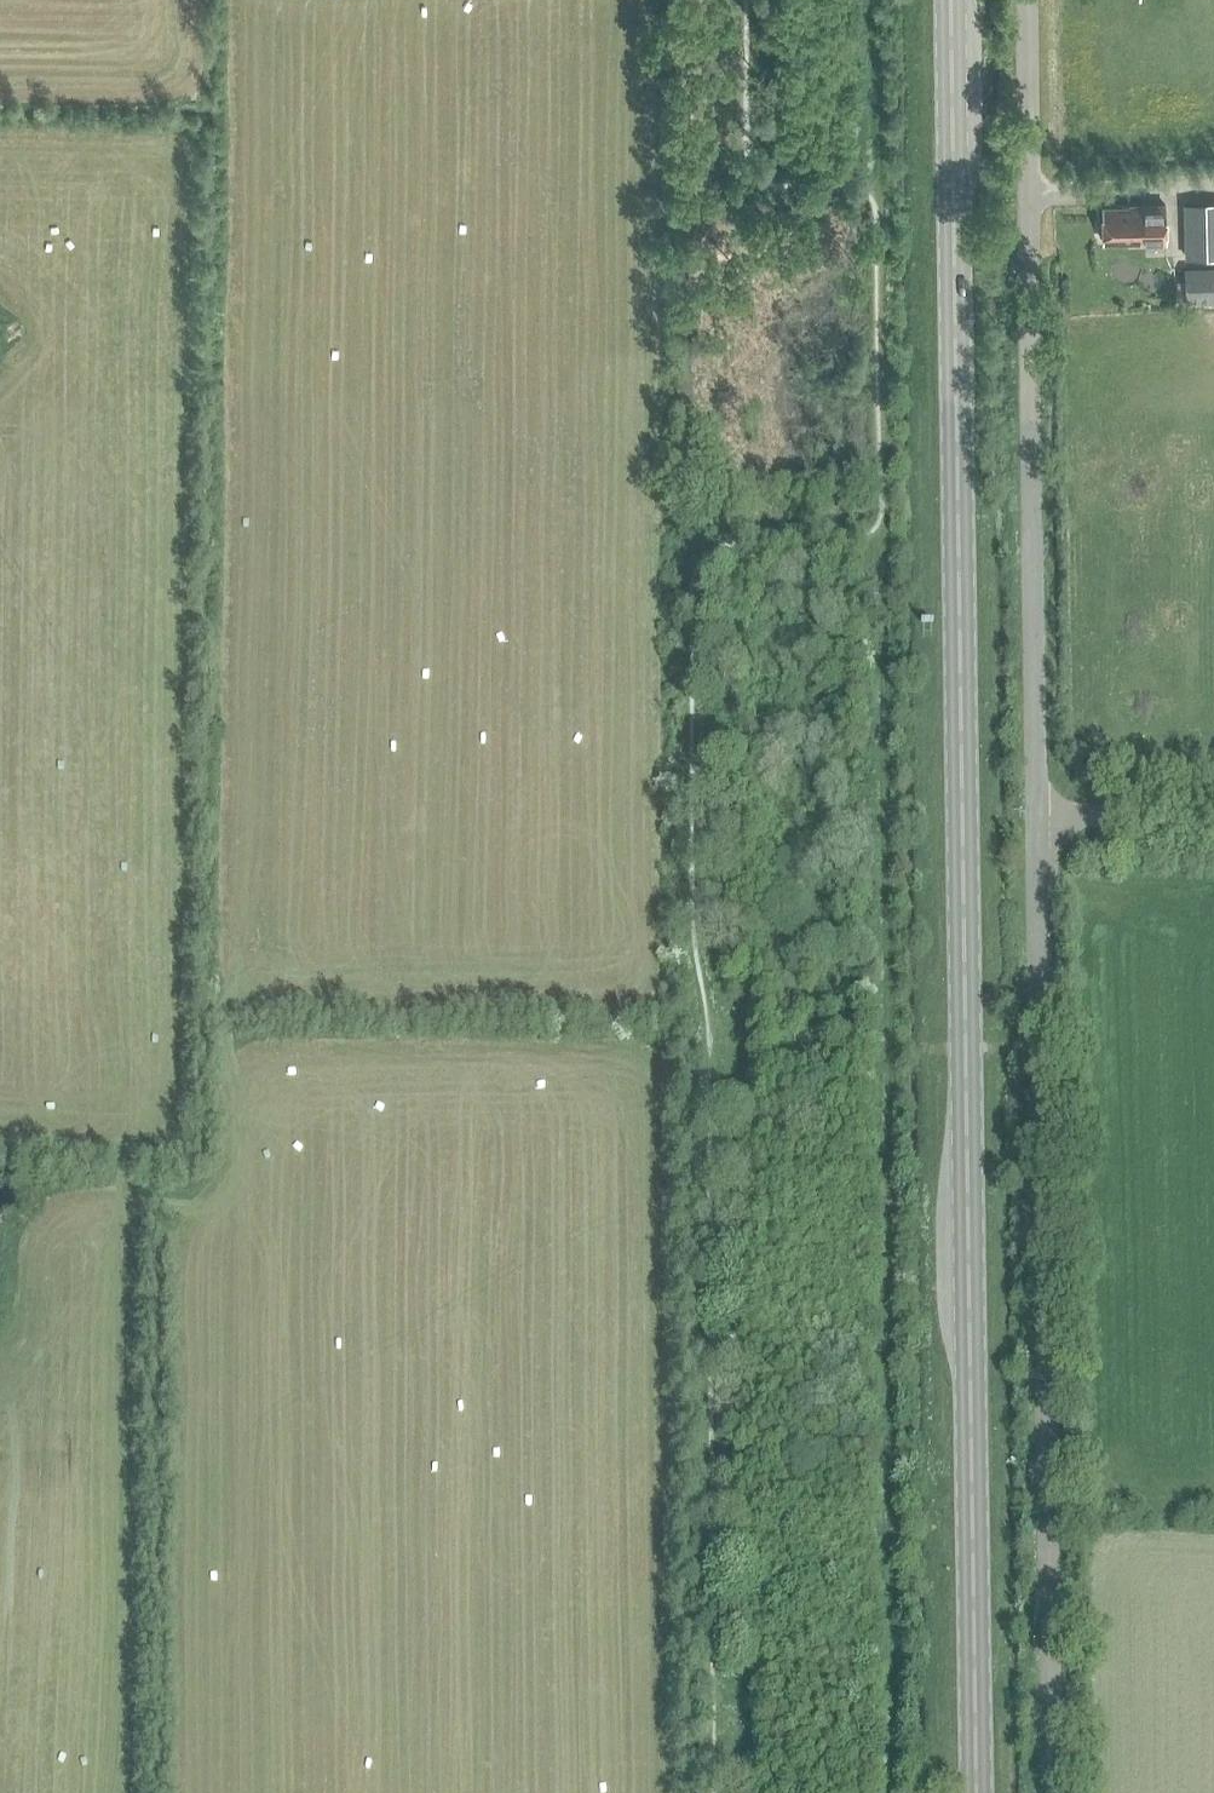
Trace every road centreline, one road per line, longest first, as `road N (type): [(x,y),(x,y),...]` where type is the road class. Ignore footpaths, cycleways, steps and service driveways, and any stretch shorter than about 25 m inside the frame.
road 1 (primary): [(975,1792),(950,0)]
road 2 (unclassified): [(1052,1792),(1036,814)]
road 3 (unclassified): [(1036,814),(1027,0)]
road 4 (unclassified): [(1036,814),(1213,812)]

